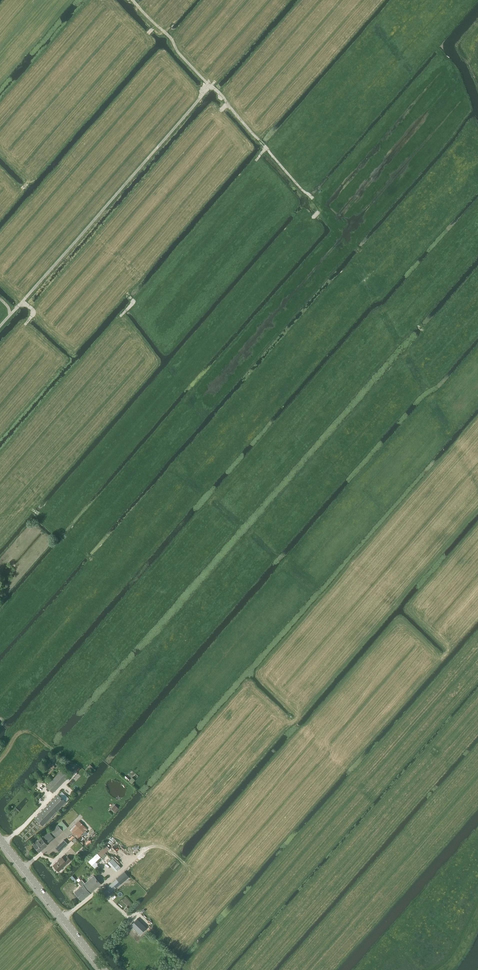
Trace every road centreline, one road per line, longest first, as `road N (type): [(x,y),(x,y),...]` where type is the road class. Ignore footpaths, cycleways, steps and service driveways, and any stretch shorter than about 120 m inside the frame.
road 1 (track): [(21,303),(210,85),(222,98),(214,107)]
road 2 (tertiary): [(104,969),(0,838)]
road 3 (track): [(222,98),(313,199)]

